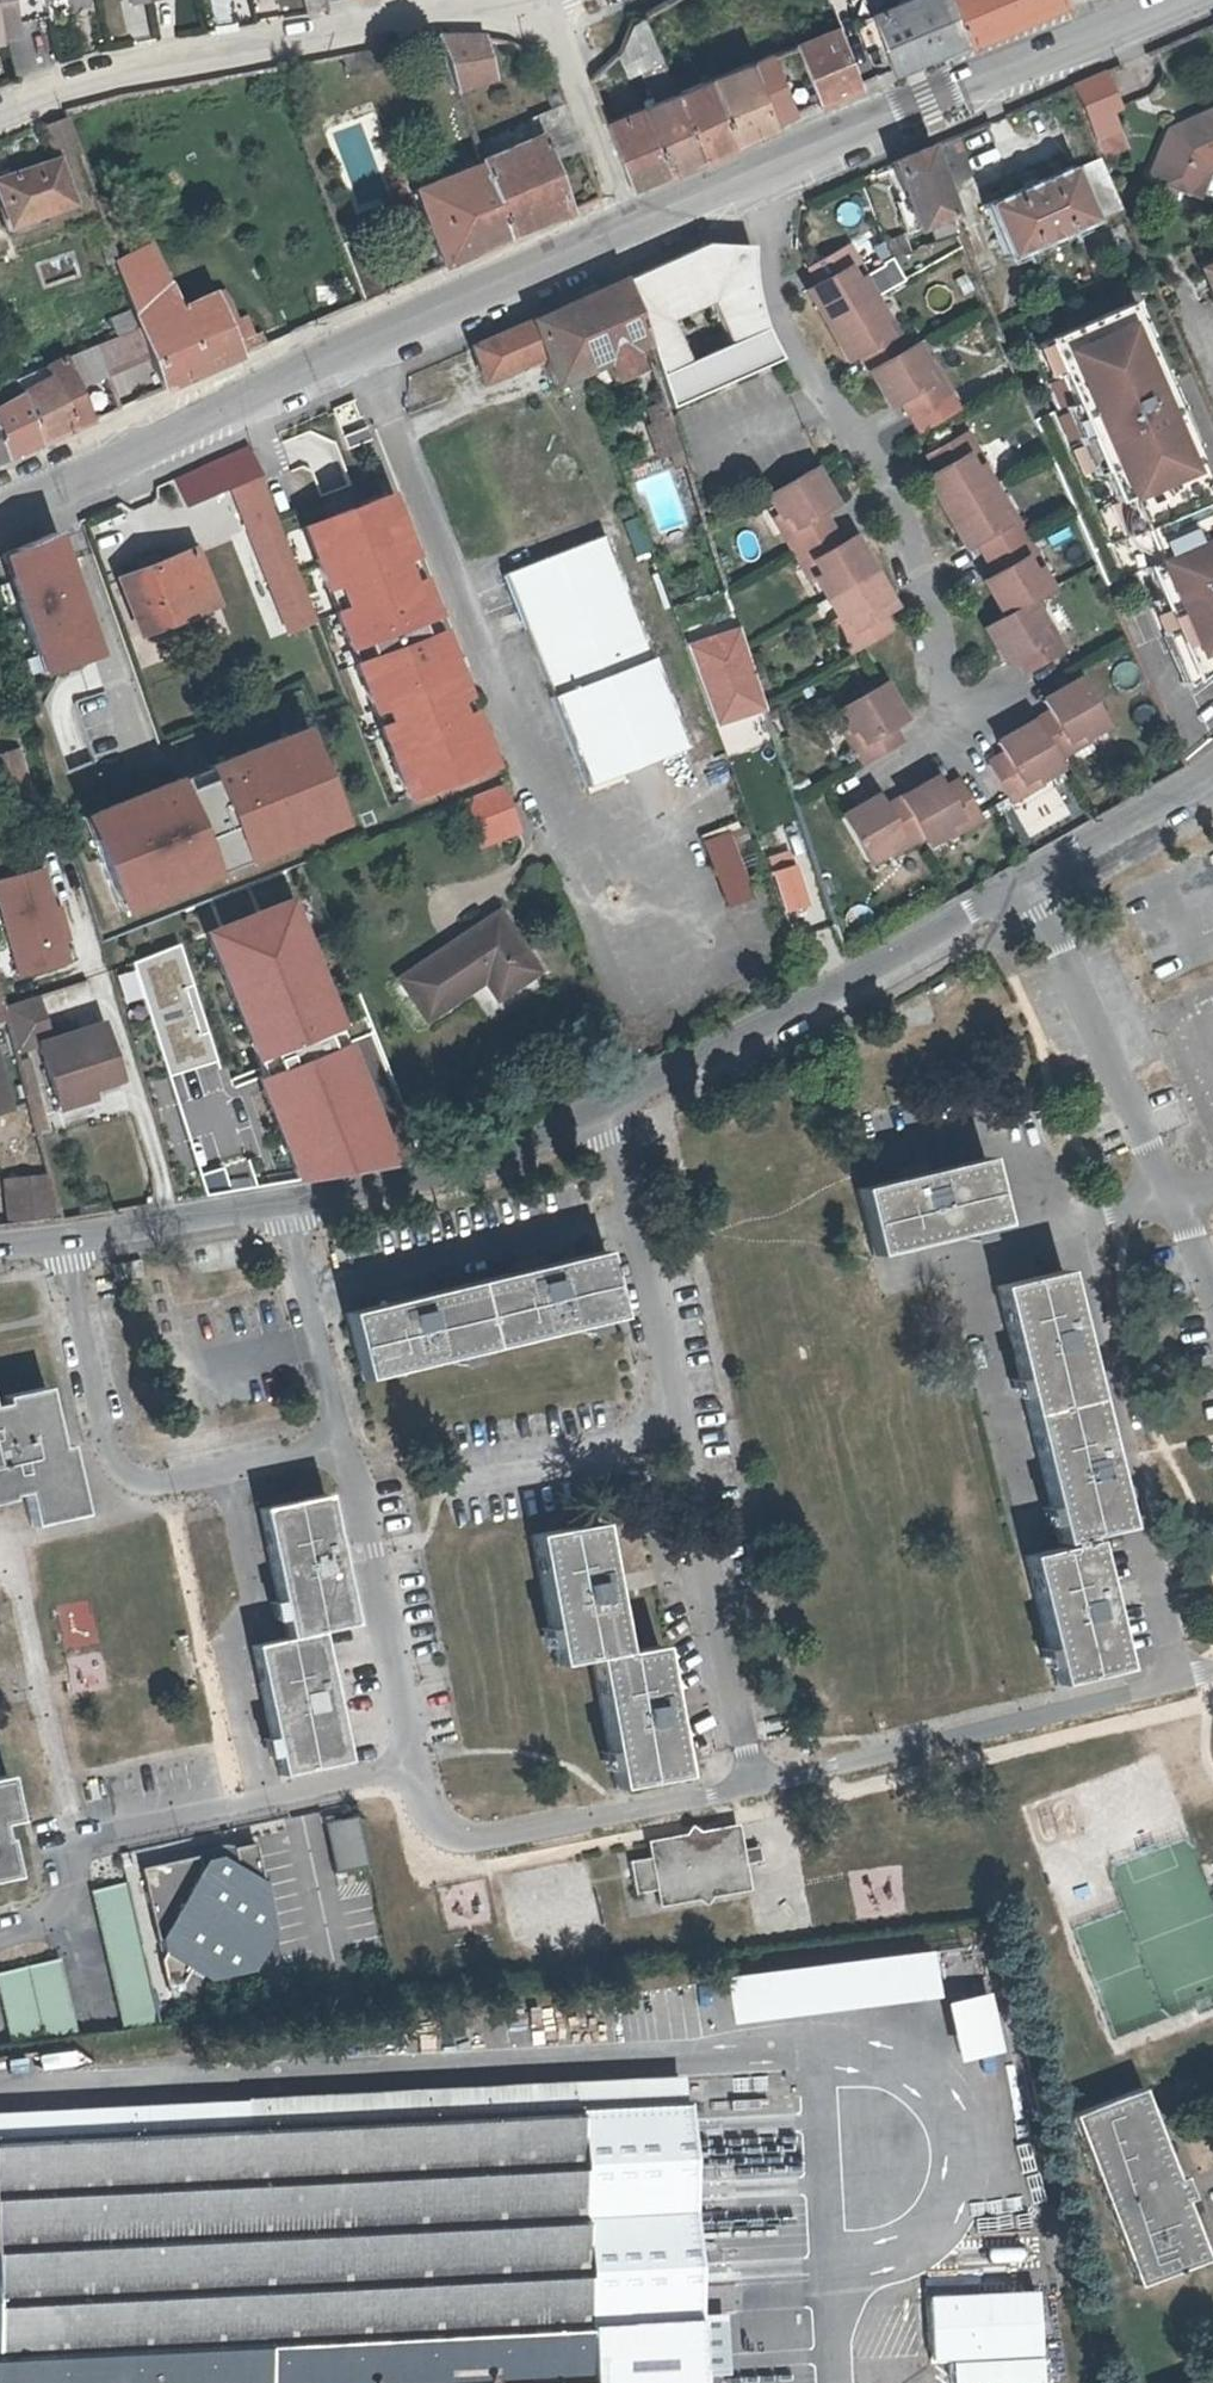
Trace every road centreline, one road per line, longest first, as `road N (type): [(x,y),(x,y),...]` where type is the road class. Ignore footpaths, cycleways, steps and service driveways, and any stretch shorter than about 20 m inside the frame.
road 1 (primary): [(634,229),(0,504)]
road 2 (residential): [(754,1790),(629,1210)]
road 3 (residential): [(938,720),(928,626),(903,528),(861,449),(776,330),(756,176)]
road 4 (residential): [(0,114),(80,80),(536,6)]
road 5 (residential): [(411,1772),(86,1841),(63,1865),(70,1925),(0,1939)]
road 6 (residential): [(1025,884),(590,1109)]
road 7 (residential): [(1212,1677),(754,1790)]
road 8 (residential): [(336,1442),(143,1485),(112,1461),(98,1431),(62,1241)]
road 9 (primary): [(1160,0),(756,176)]
road 10 (residential): [(754,1790),(462,1847),(433,1833),(411,1772)]
road 11 (residential): [(1170,1199),(1025,884)]
road 12 (residential): [(411,1772),(336,1442)]
road 13 (residential): [(301,1291),(629,1210)]
road 14 (residential): [(590,1109),(456,1172),(283,1210)]
road 15 (residential): [(536,6),(634,229)]
road 16 (residential): [(283,1210),(62,1241)]
road 17 (residential): [(1212,764),(1117,837),(1025,884)]
road 18 (residential): [(336,1442),(301,1291)]
road 19 (primary): [(756,176),(634,229)]

